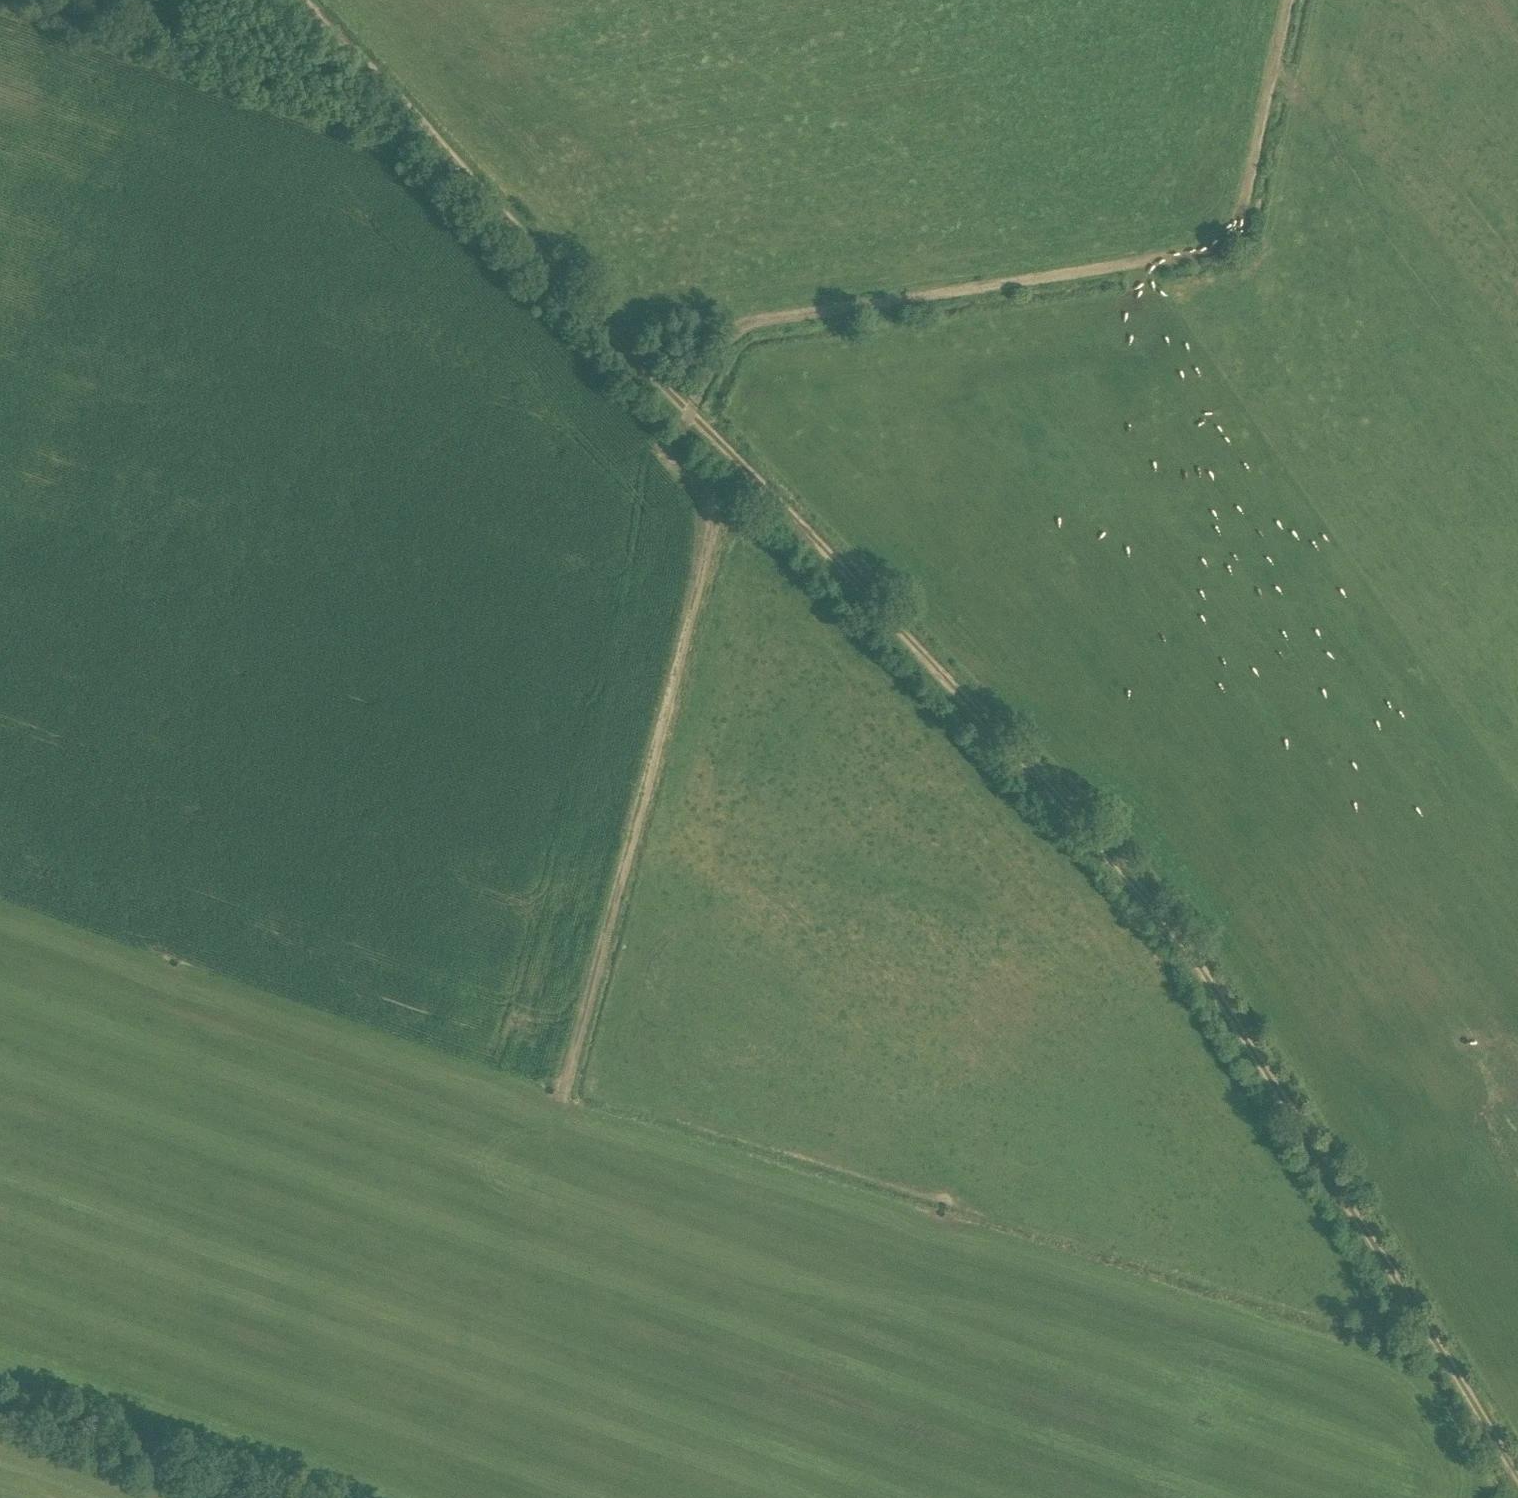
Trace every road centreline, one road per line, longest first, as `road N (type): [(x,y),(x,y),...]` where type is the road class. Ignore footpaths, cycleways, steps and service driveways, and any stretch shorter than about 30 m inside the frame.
road 1 (track): [(311,0),(1129,874),(1223,998),(1517,1472)]
road 2 (track): [(0,1400),(273,1497)]

